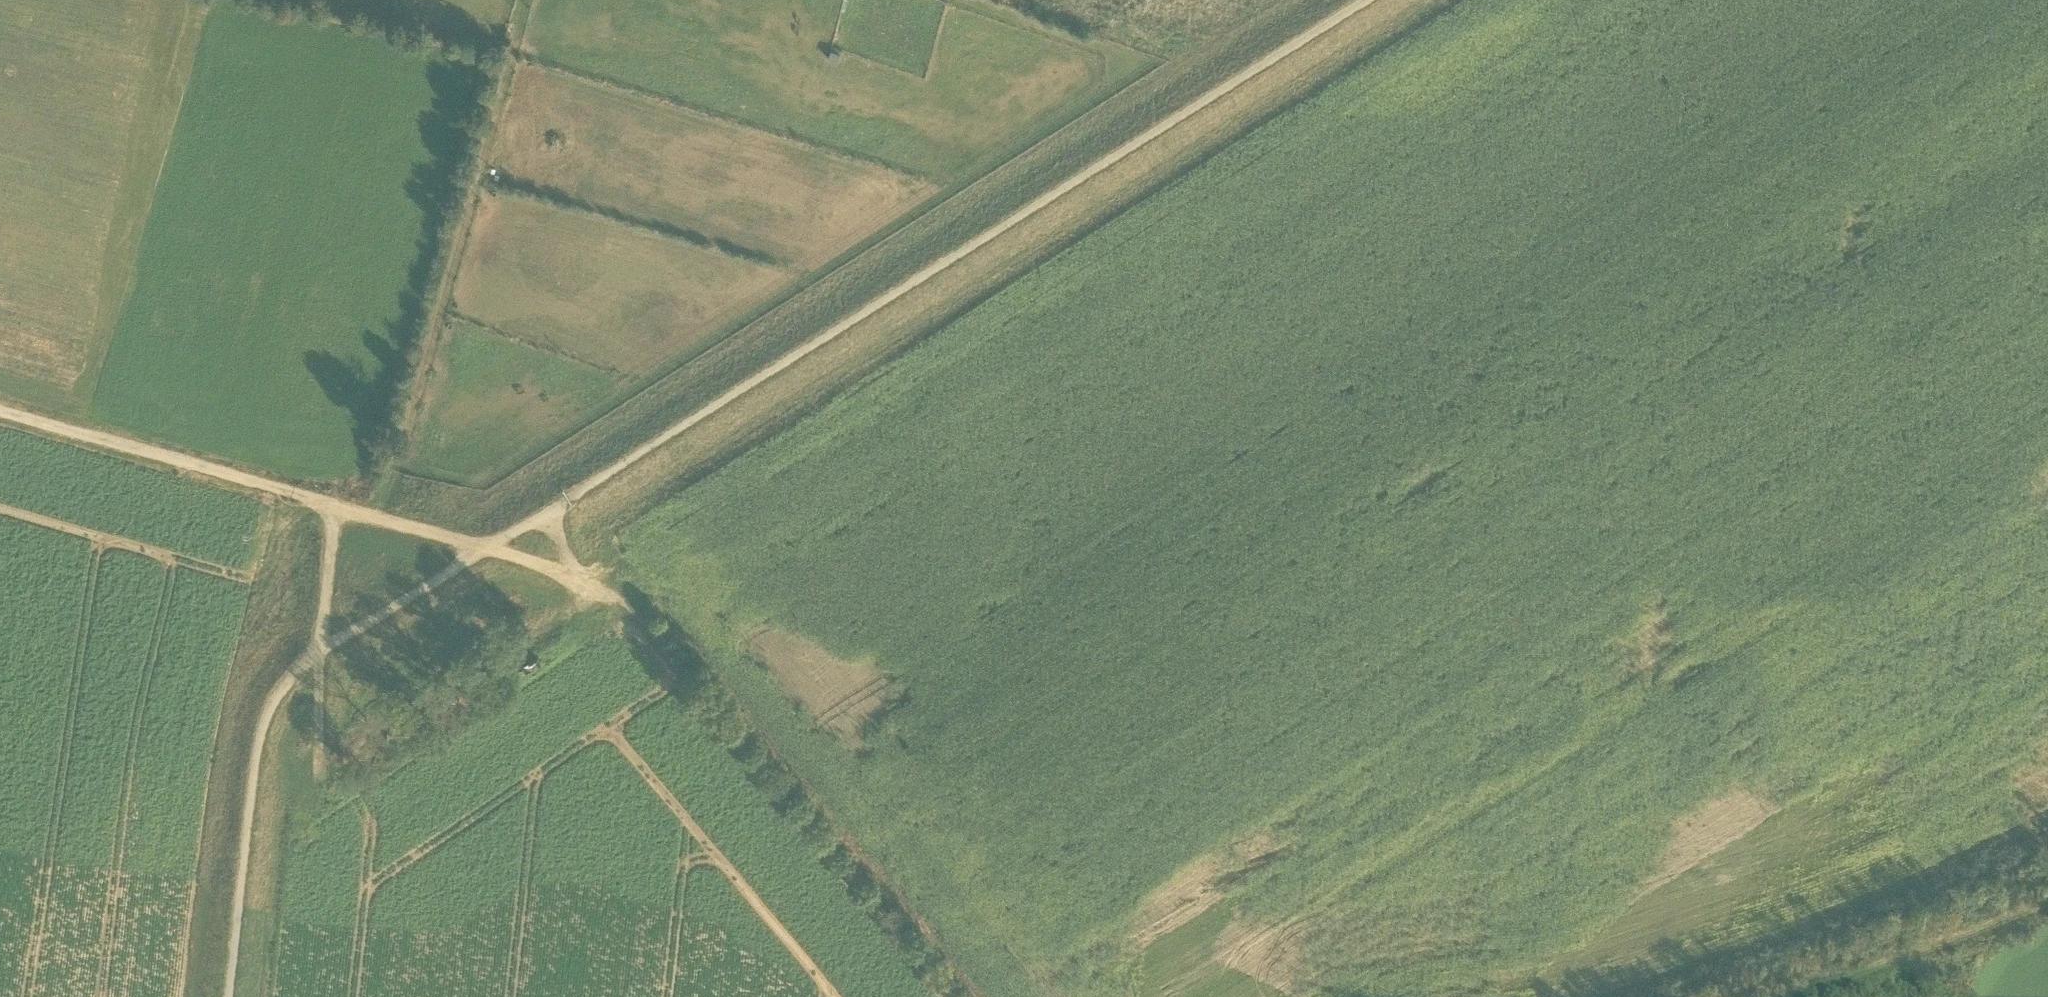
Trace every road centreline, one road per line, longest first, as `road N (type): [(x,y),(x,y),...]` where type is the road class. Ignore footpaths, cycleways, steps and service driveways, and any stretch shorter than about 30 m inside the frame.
road 1 (track): [(0,415),(486,552)]
road 2 (track): [(486,552),(605,597)]

